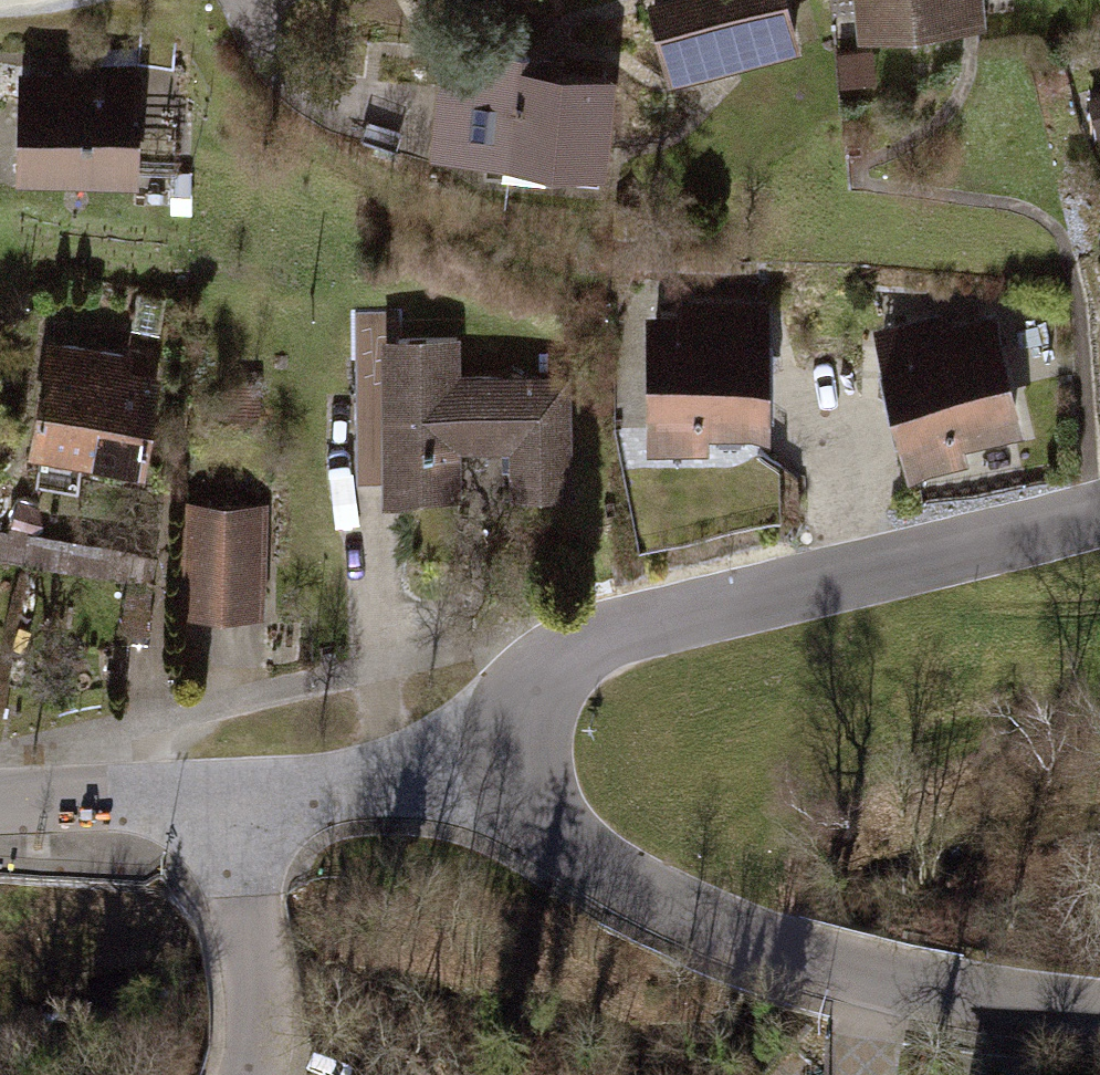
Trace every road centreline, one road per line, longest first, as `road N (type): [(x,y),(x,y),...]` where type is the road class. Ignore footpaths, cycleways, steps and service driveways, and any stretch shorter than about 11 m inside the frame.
road 1 (tertiary): [(523,772),(530,707),(578,652),(633,630),(1099,514)]
road 2 (tertiary): [(523,772),(541,811),(585,854),(659,899),(750,937),(915,984),(1099,1011)]
road 3 (tertiary): [(233,792),(523,772)]
road 4 (residential): [(233,792),(262,1010),(253,1074)]
road 5 (tertiary): [(0,803),(233,792)]

